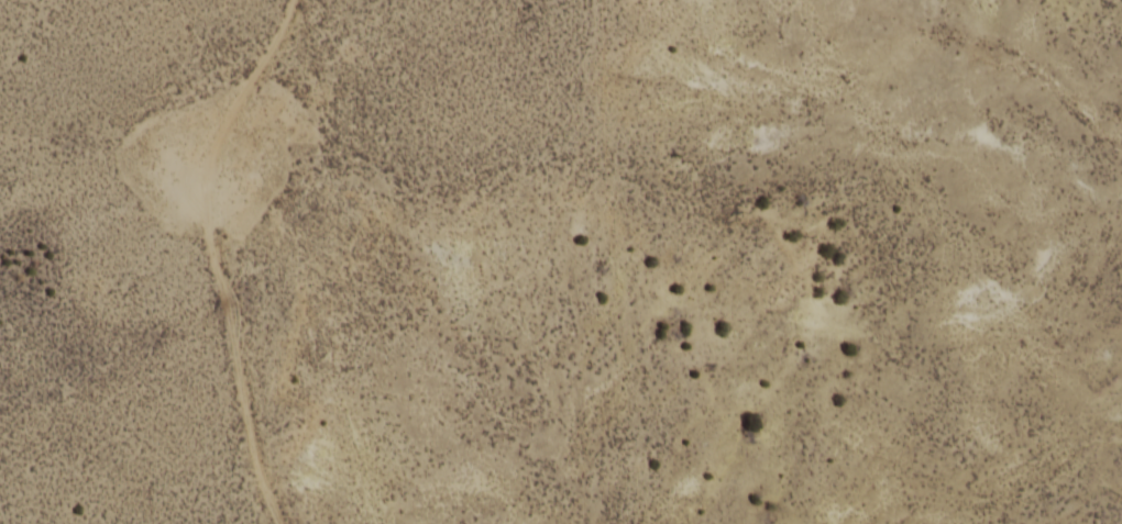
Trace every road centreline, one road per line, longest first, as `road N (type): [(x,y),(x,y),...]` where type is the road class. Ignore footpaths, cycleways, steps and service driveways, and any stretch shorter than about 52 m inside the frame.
road 1 (residential): [(274,523),(197,197),(207,140),(291,0)]

